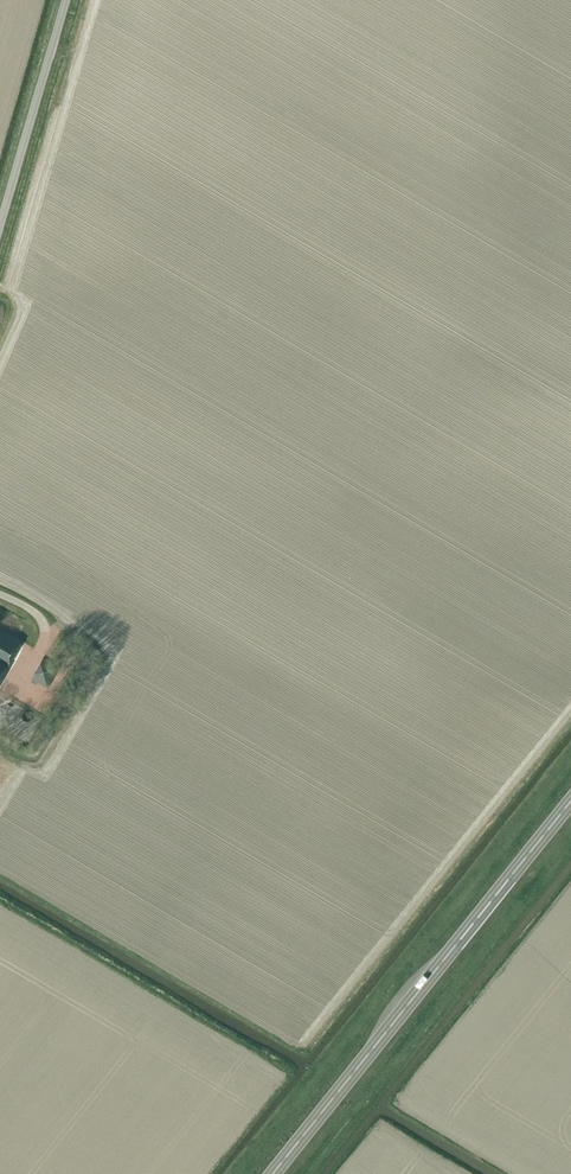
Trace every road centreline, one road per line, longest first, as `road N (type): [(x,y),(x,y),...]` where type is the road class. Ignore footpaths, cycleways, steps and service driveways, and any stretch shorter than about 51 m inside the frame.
road 1 (trunk): [(274,1173),(570,804)]
road 2 (unclassified): [(0,235),(64,0)]

